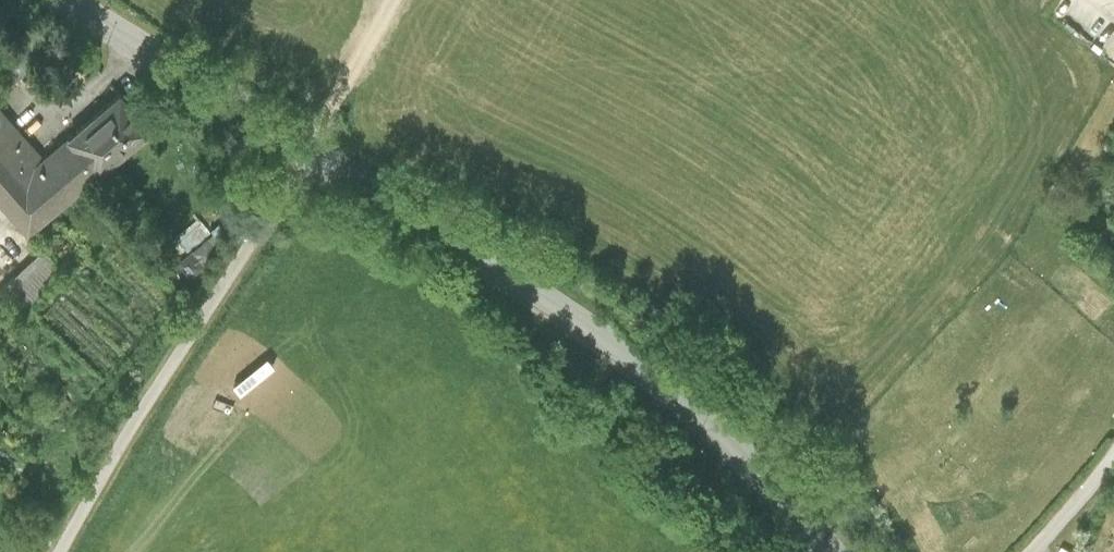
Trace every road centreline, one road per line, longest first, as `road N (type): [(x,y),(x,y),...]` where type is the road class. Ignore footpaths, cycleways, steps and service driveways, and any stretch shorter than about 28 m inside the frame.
road 1 (tertiary): [(835,551),(786,489),(702,410),(575,315),(80,0)]
road 2 (track): [(315,149),(123,438),(60,551)]

